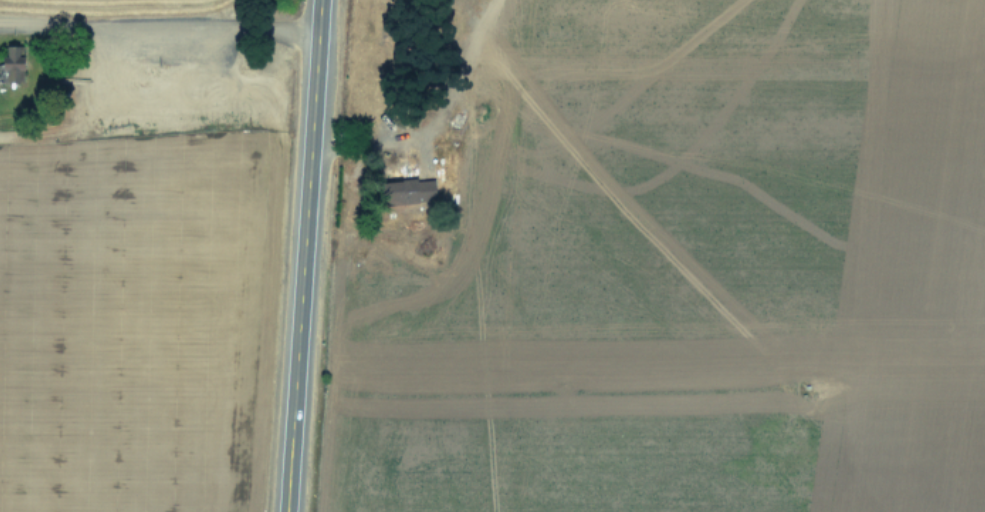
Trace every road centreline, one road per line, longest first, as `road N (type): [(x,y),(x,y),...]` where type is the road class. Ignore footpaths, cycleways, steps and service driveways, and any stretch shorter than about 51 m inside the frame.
road 1 (primary): [(285,511),(319,0)]

